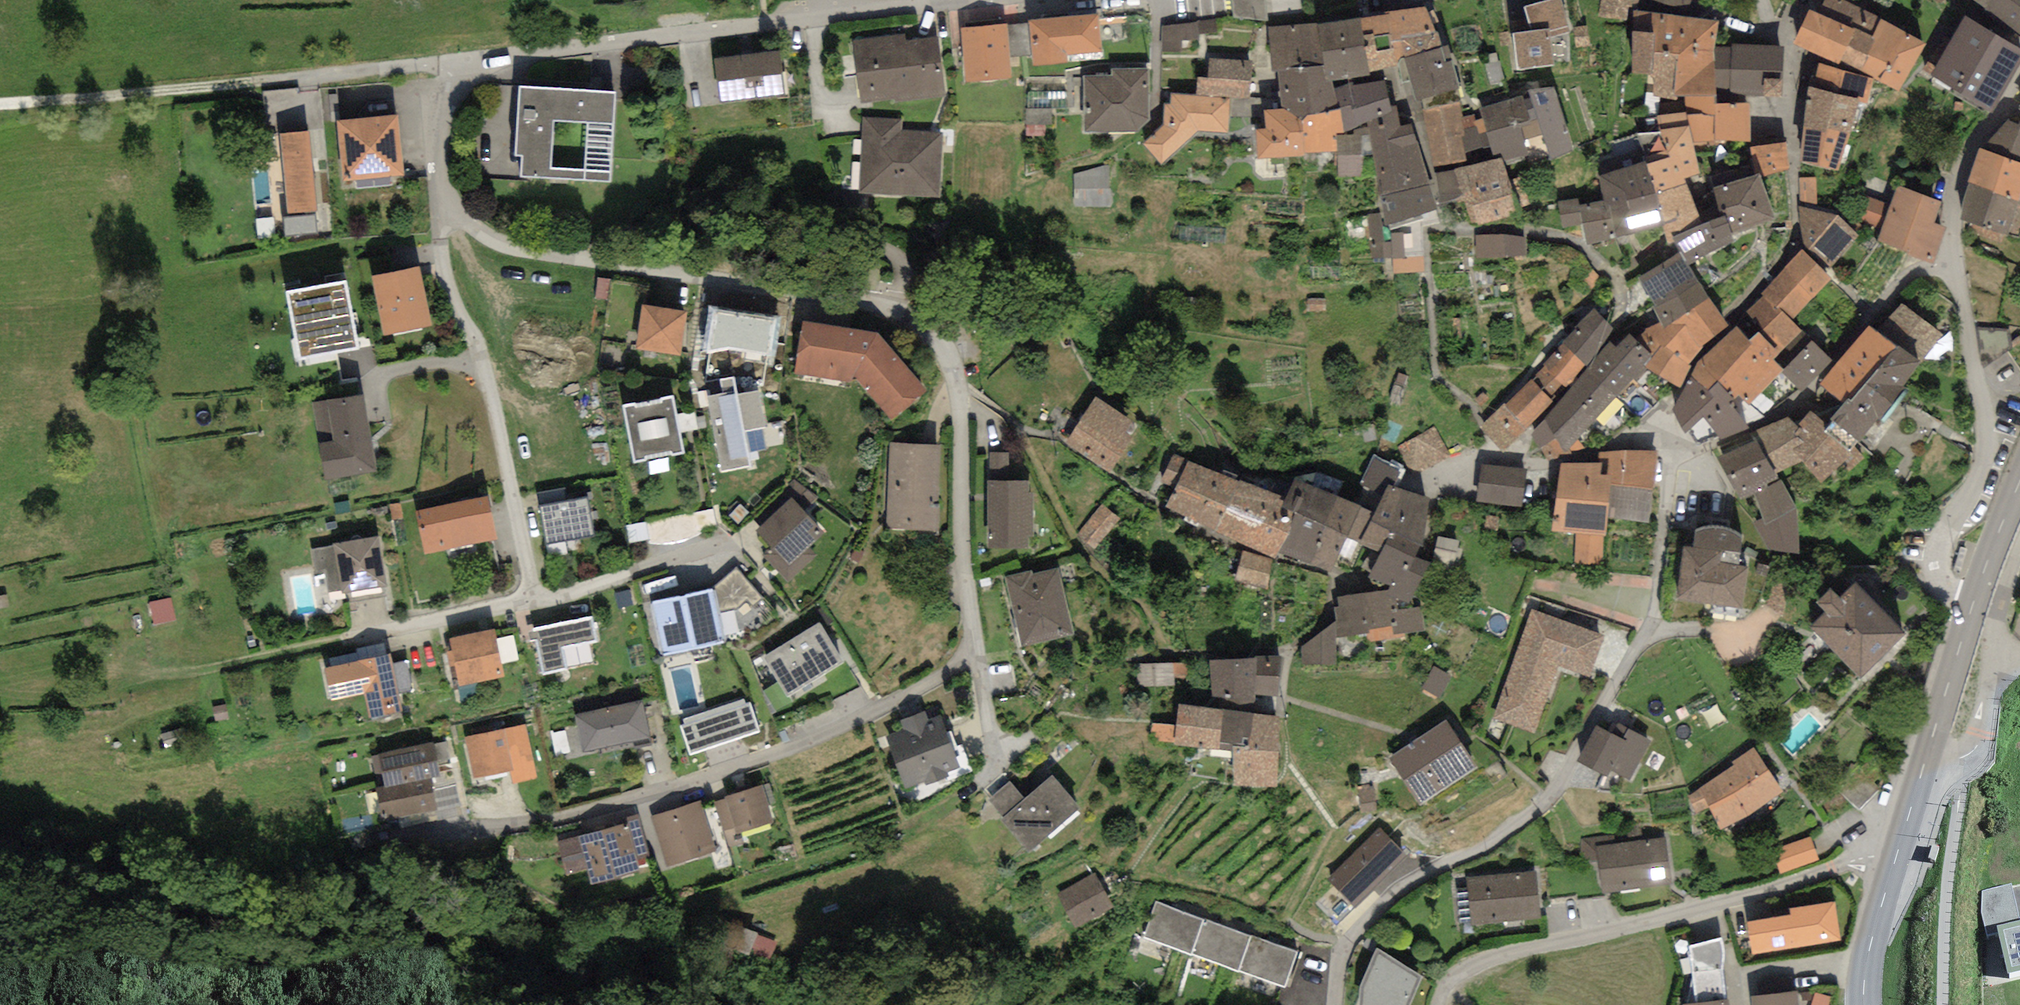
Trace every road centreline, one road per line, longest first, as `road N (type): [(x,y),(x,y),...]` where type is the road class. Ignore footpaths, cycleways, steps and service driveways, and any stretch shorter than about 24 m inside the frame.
road 1 (residential): [(429,194),(459,232),(513,258),(656,291),(858,302),(942,340),(963,387),(962,528),(977,653)]
road 2 (residential): [(1333,1004),(1344,947),(1387,899),(1500,837),(1556,785),(1651,626),(1672,453)]
road 3 (residential): [(1002,0),(530,52),(484,66),(452,85),(436,116),(429,194)]
road 4 (residential): [(429,194),(427,238),(438,289),(483,379),(522,603),(712,545)]
road 5 (residential): [(977,653),(764,757),(455,842)]
road 6 (track): [(530,52),(0,104)]
road 7 (residential): [(1909,818),(1781,884),(1480,963),(1450,979),(1437,1004)]
road 8 (residential): [(1956,270),(1985,438),(1938,567),(1944,588),(1973,603)]
road 9 (residential): [(1672,453),(1751,431),(1813,384),(1855,324),(1897,284),(1956,270)]
road 10 (residential): [(1429,470),(1553,461),(1609,447),(1654,445),(1672,453)]
road 11 (residential): [(2019,78),(1971,145),(1959,175),(1956,270)]
road 12 (secondary): [(1863,1004),(1874,925),(1909,818)]
road 13 (secondary): [(1924,765),(1973,603)]
road 14 (residential): [(1924,765),(1956,764),(1973,751),(1993,660)]
road 15 (residential): [(977,653),(982,705),(1003,753),(1033,730)]
road 16 (residential): [(1764,0),(1787,40),(1794,125)]
road 17 (secondary): [(1973,603),(2019,483)]
road 18 (residential): [(1993,660),(1998,598),(2019,543)]

